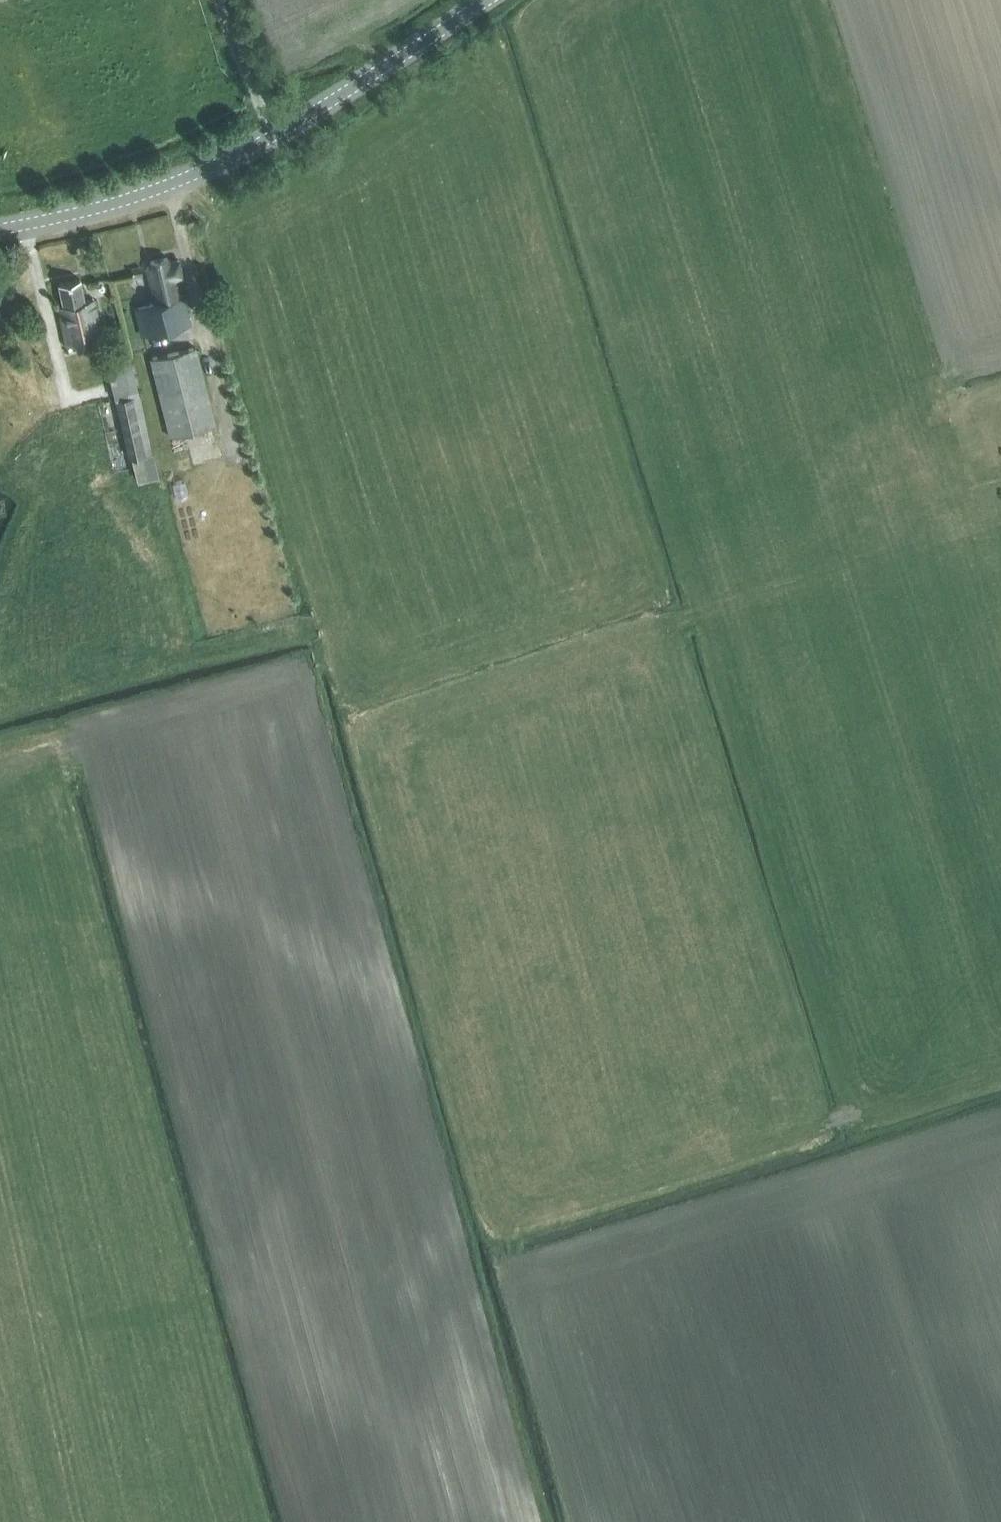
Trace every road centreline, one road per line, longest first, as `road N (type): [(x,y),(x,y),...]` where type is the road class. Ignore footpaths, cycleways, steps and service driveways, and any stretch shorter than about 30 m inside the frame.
road 1 (tertiary): [(0,231),(177,185),(307,119),(486,0)]

